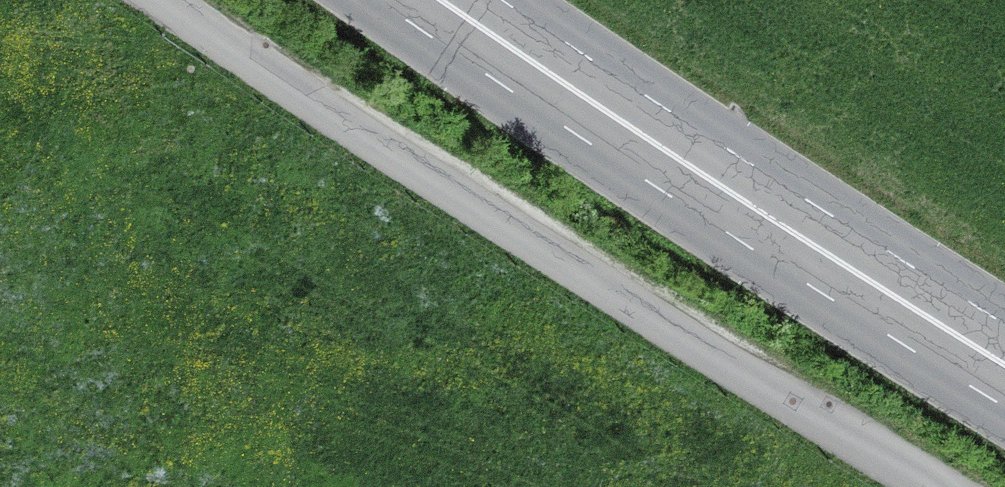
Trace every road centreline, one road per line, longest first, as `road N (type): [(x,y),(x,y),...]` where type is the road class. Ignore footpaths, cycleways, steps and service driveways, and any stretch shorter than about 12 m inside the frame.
road 1 (unclassified): [(922,486),(472,208),(164,0)]
road 2 (secondary): [(434,0),(1004,372)]

